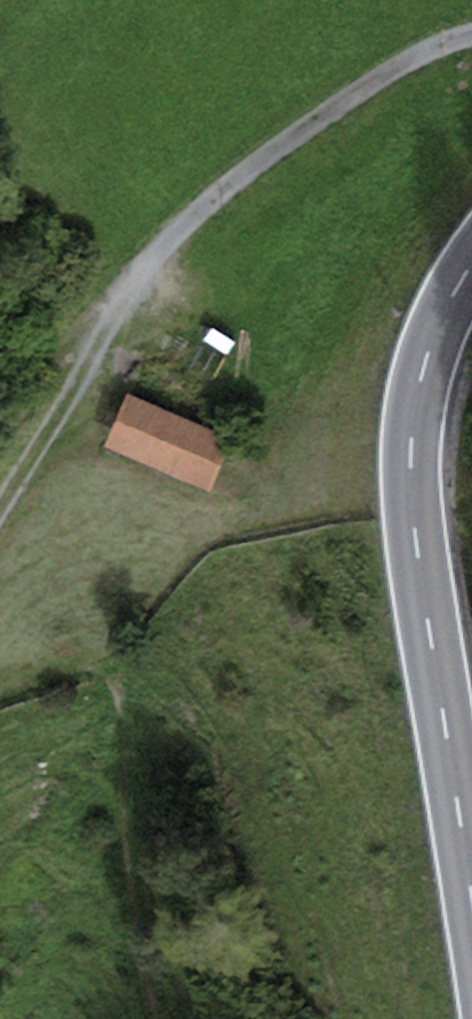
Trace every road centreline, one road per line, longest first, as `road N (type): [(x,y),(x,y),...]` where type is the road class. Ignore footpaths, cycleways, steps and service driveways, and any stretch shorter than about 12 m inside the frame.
road 1 (track): [(471,39),(407,58),(207,199),(122,312),(0,526)]
road 2 (secondary): [(471,857),(415,531),(410,453),(423,373),(444,314),(471,267)]
road 3 (track): [(151,1018),(124,694),(111,669),(83,664),(0,696)]

